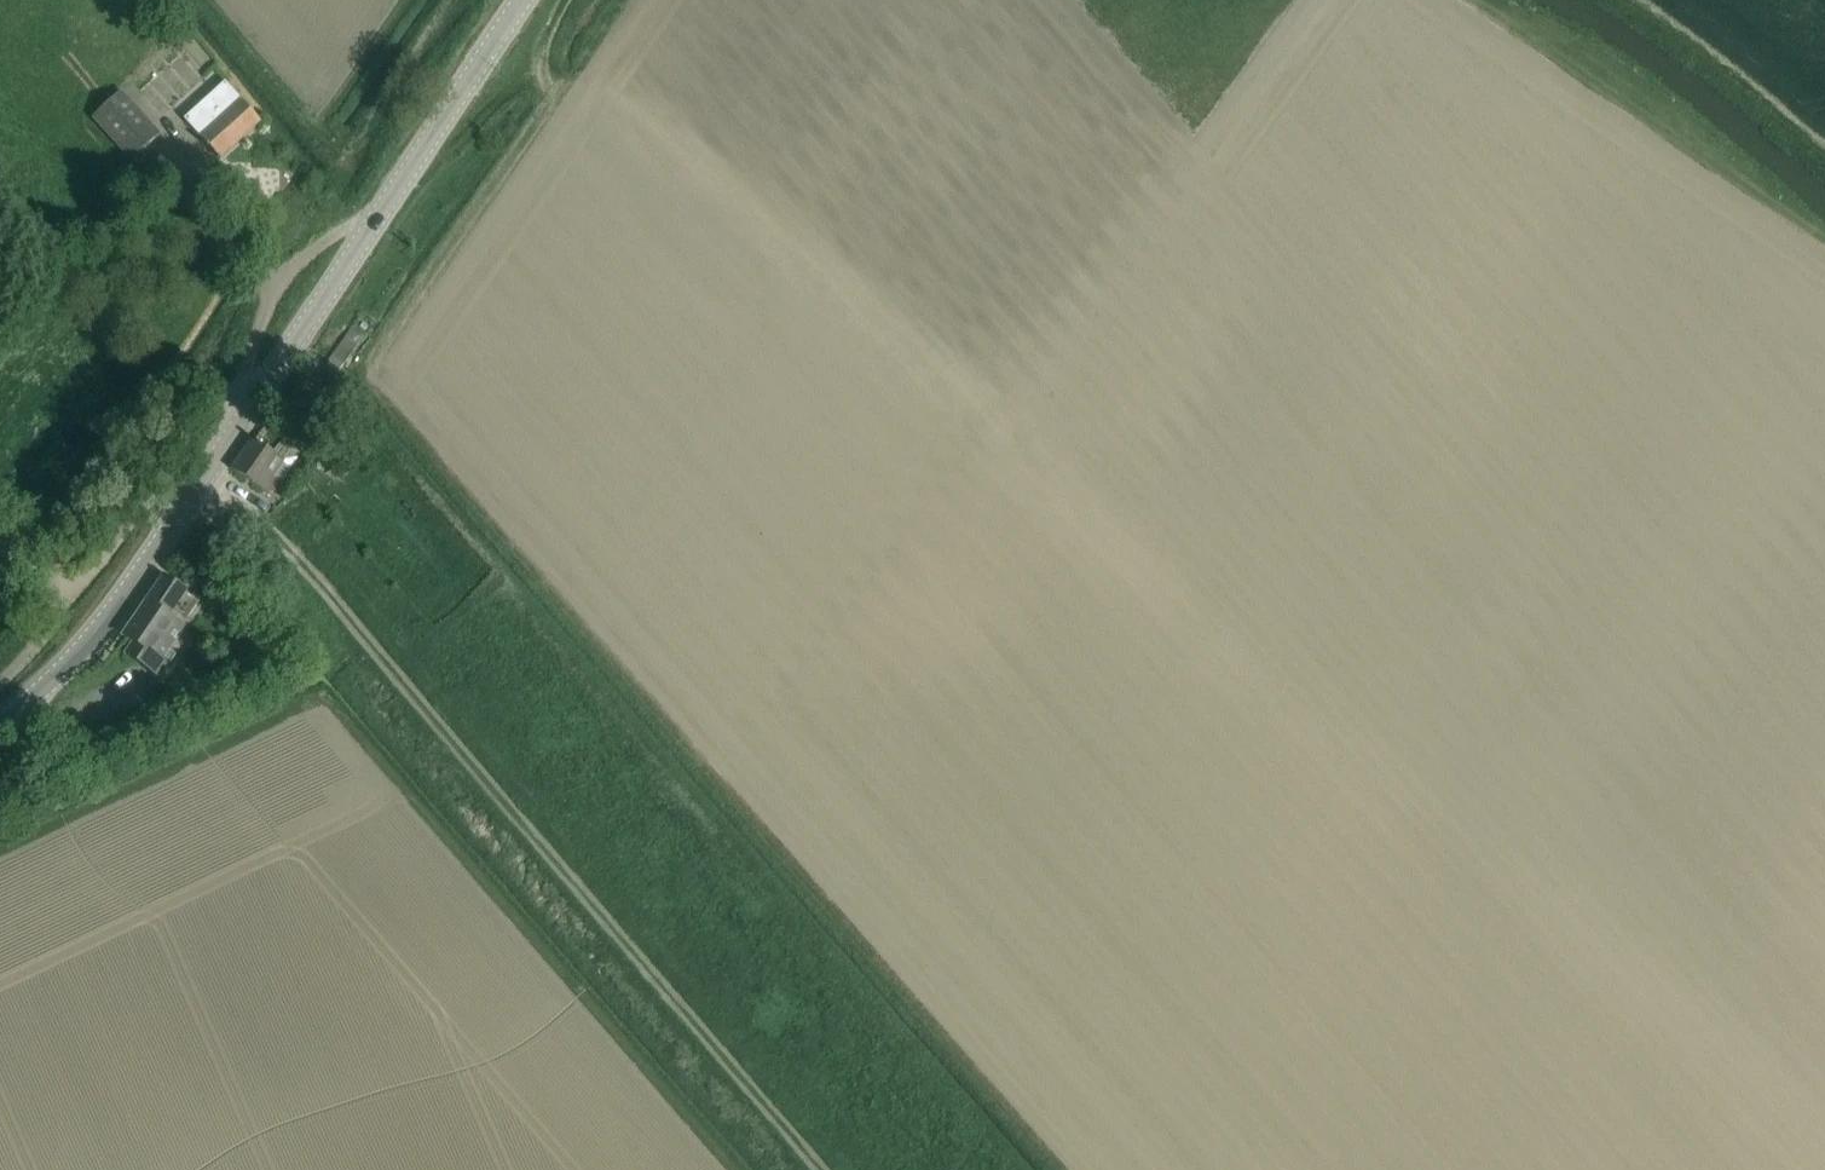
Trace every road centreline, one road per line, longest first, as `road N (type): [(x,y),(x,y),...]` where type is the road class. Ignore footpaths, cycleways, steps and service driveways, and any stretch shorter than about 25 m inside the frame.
road 1 (tertiary): [(246,410),(520,0)]
road 2 (tertiary): [(0,723),(88,652),(246,410)]
road 3 (residential): [(0,688),(220,411),(246,410)]

